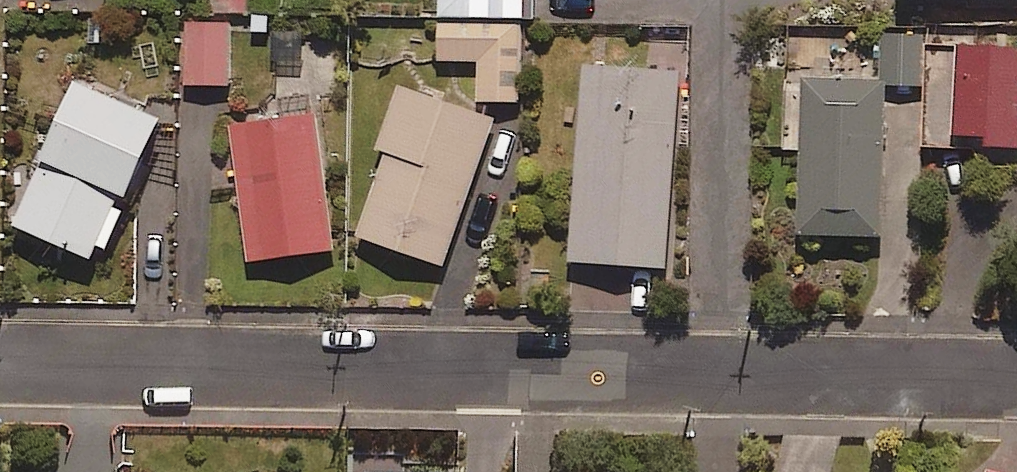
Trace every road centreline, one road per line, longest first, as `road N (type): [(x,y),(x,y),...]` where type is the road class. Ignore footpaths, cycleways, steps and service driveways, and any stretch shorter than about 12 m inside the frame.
road 1 (residential): [(0,368),(1016,381)]

